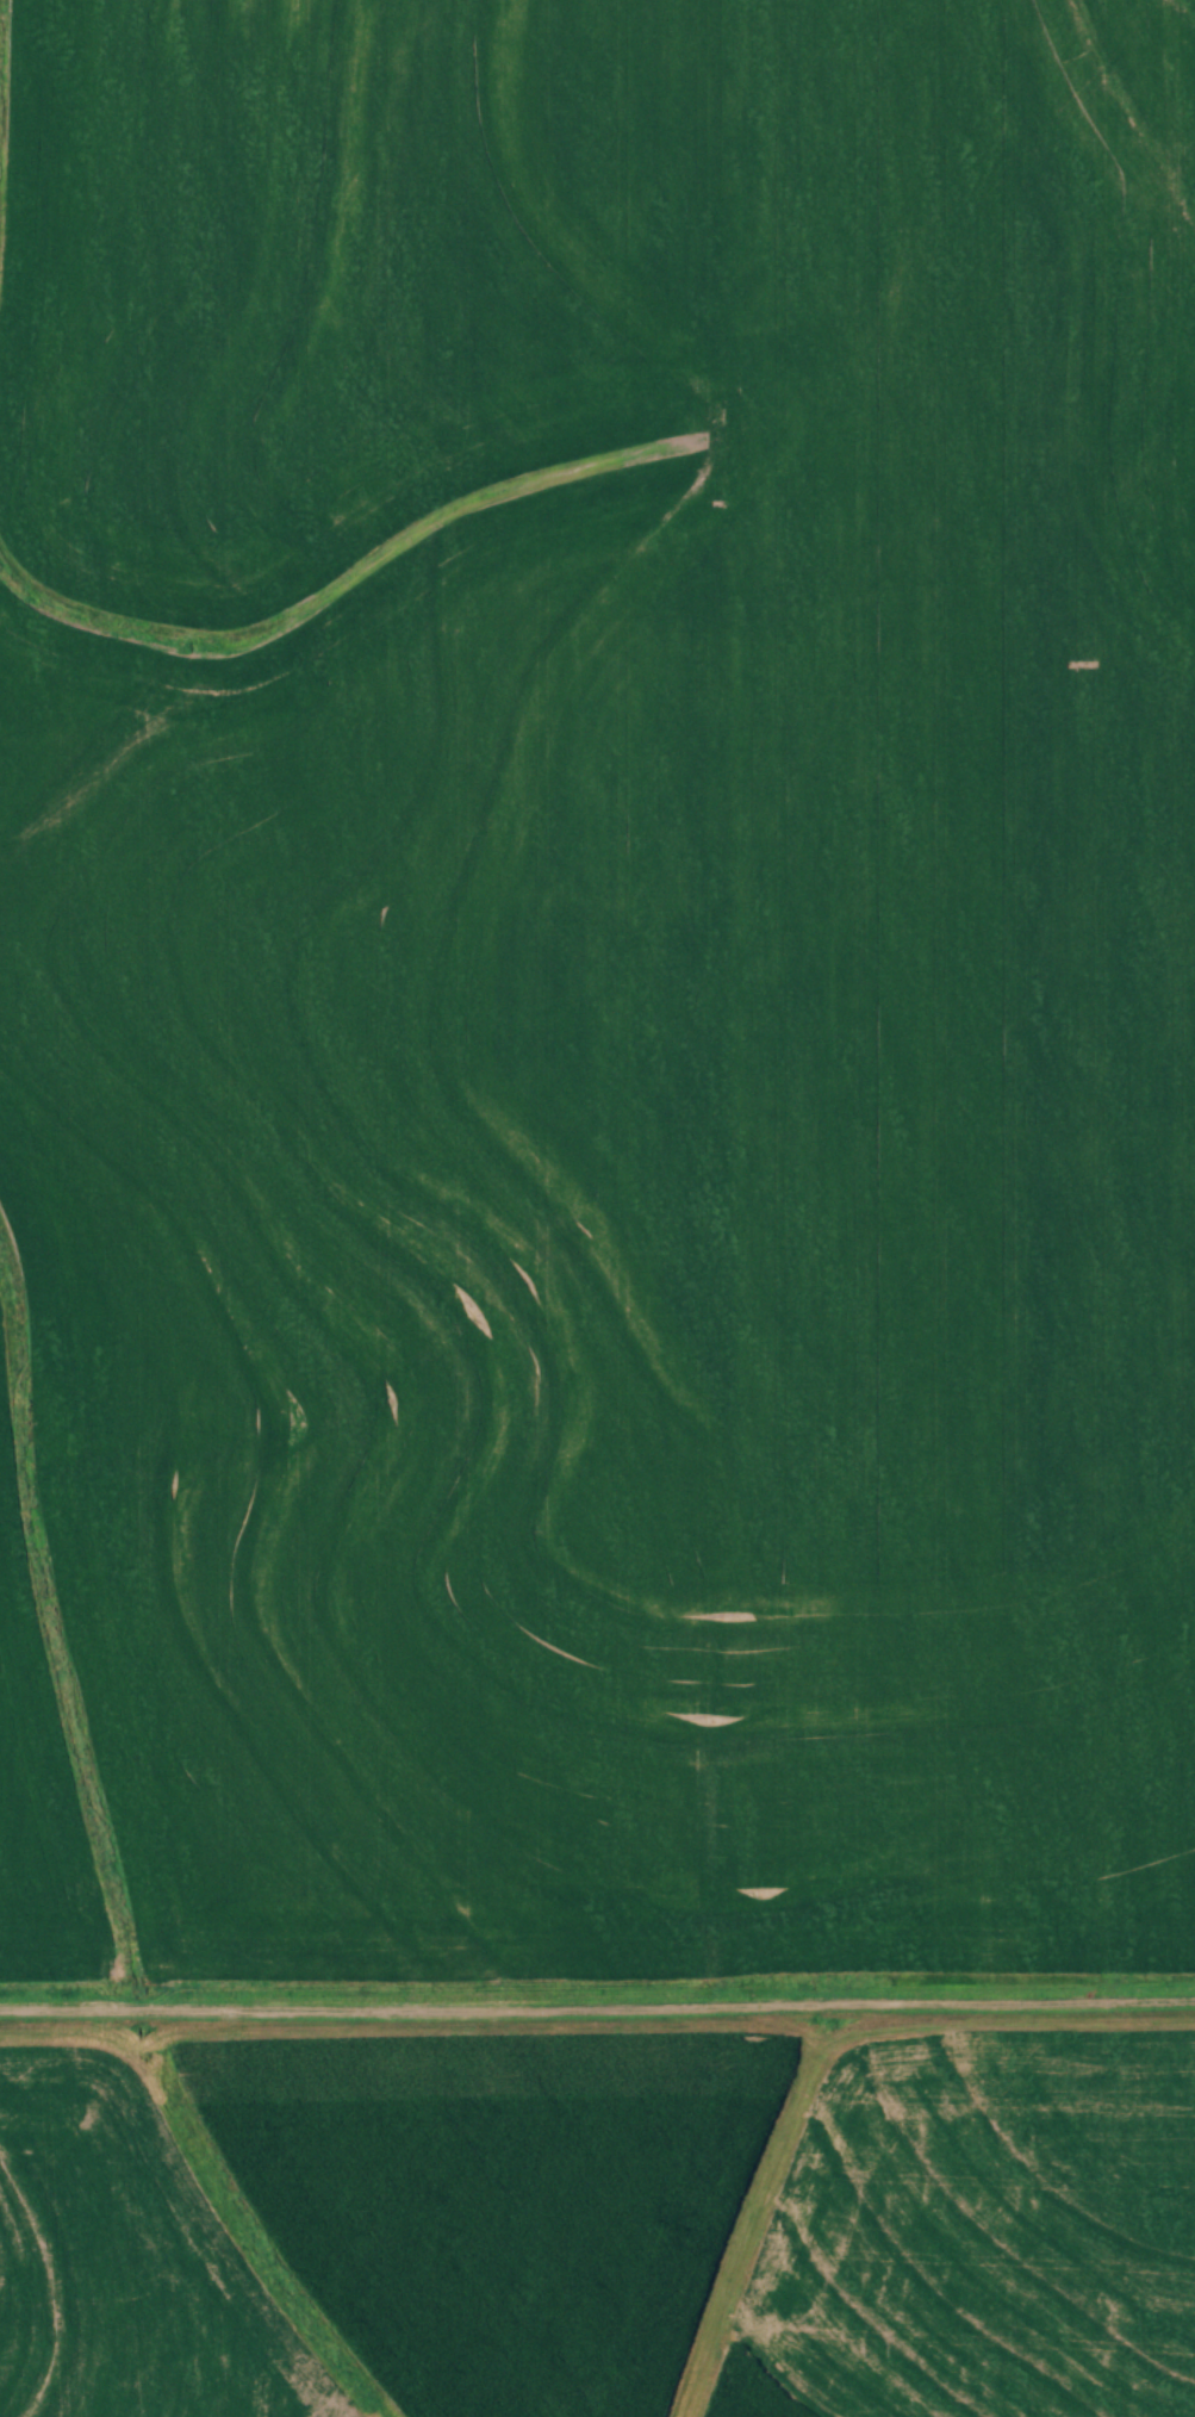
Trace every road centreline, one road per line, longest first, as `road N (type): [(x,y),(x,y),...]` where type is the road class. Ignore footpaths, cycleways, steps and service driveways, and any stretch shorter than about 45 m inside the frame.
road 1 (residential): [(1194,2005),(0,2015)]

